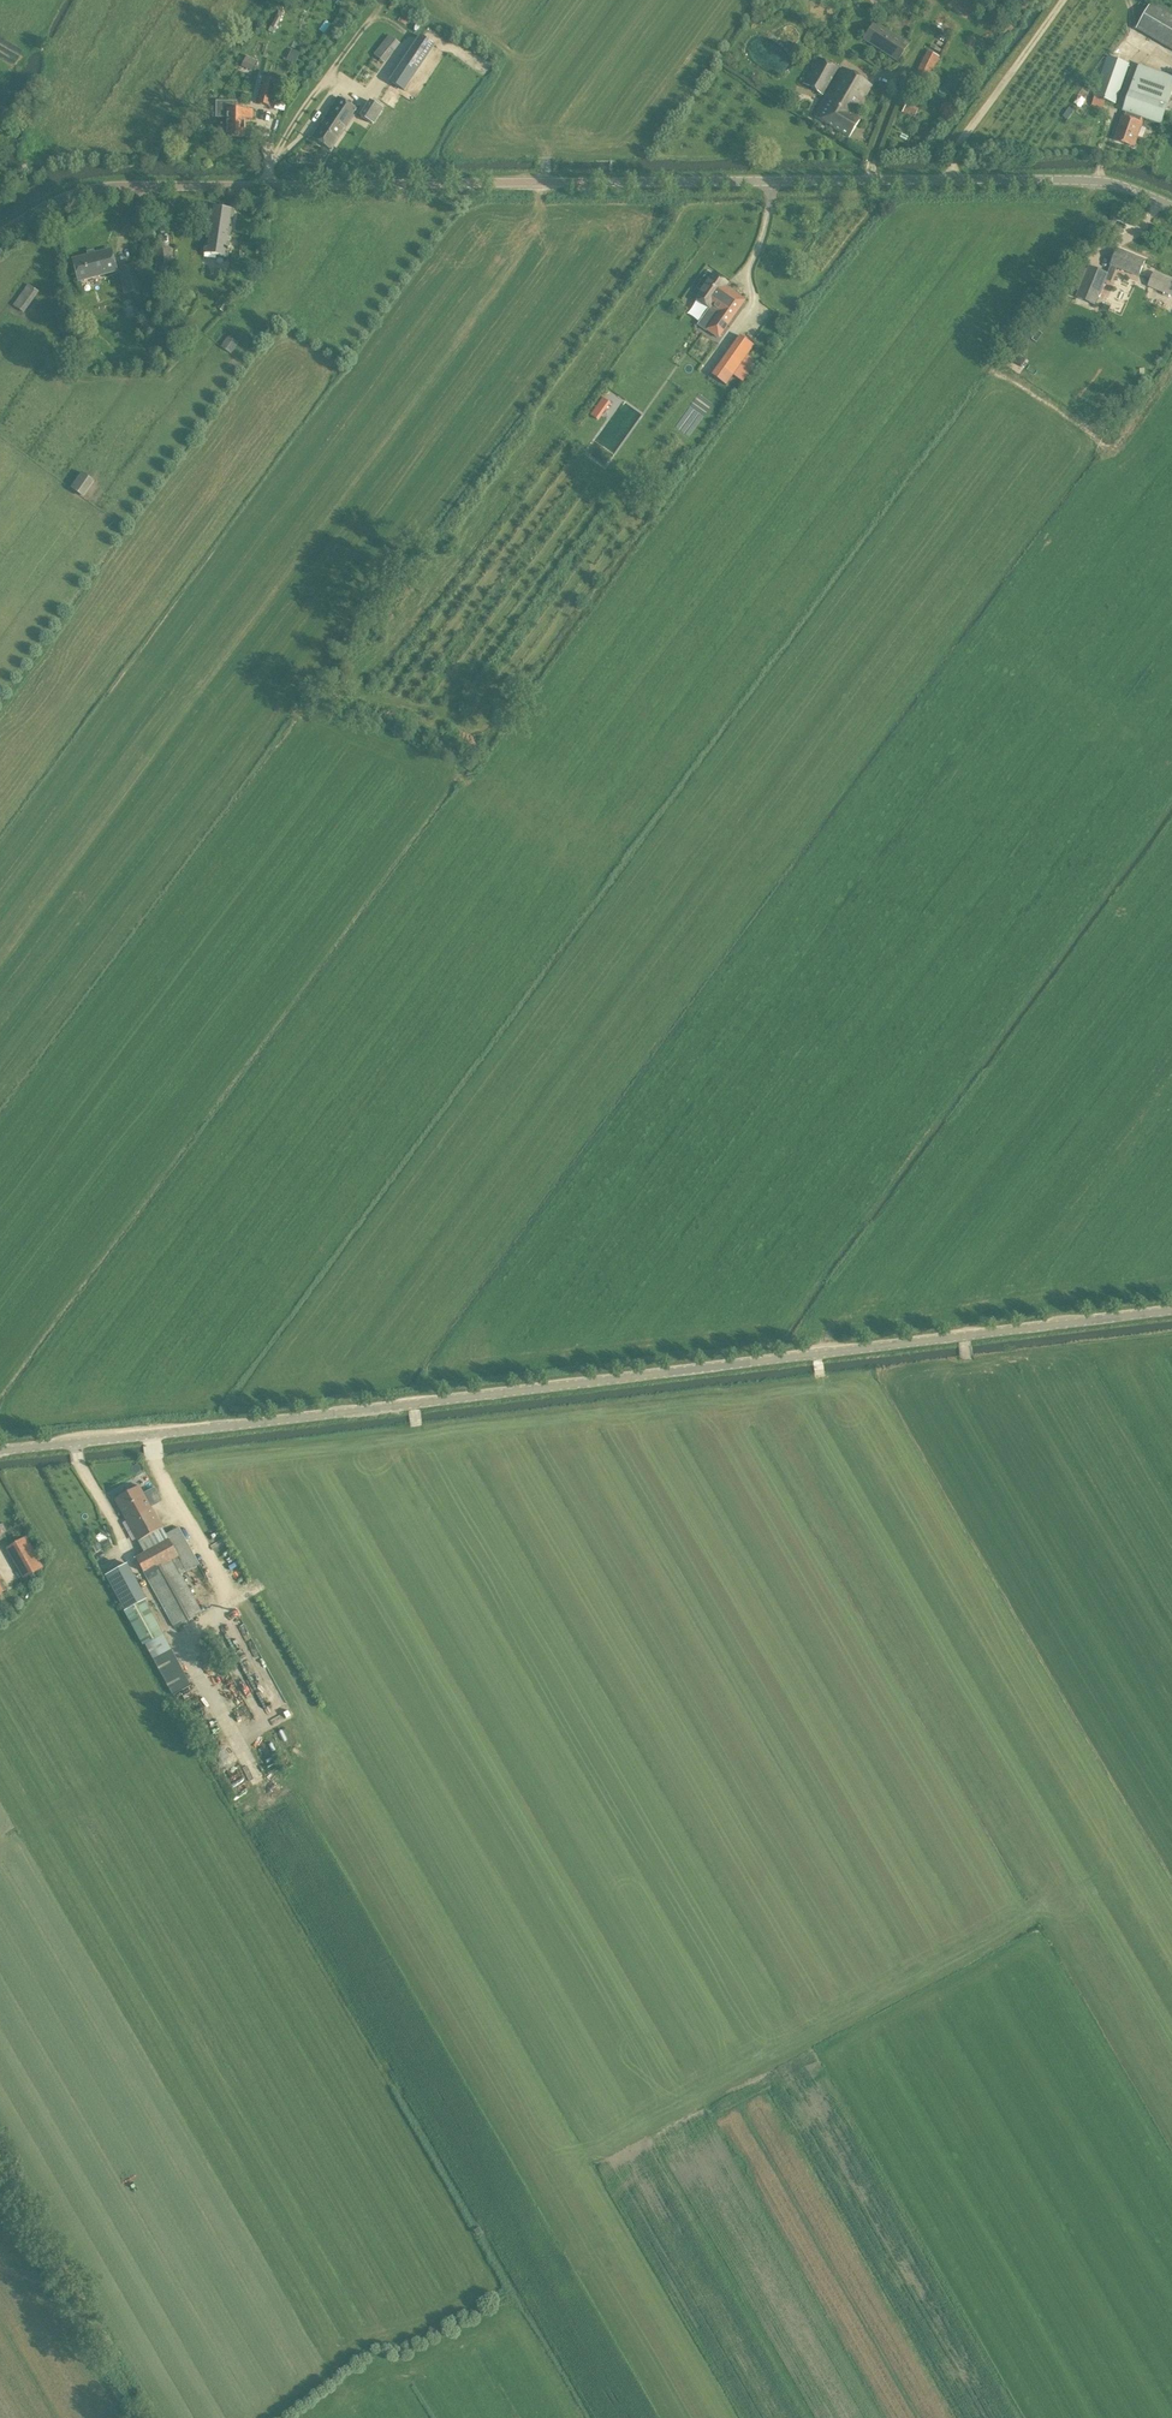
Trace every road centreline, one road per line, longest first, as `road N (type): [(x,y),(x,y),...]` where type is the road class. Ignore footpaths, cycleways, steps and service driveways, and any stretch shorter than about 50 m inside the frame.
road 1 (tertiary): [(1171,206),(1122,185),(1052,179),(113,186),(66,196),(0,233)]
road 2 (tertiary): [(0,1451),(1171,1310)]
road 3 (track): [(1171,371),(1124,437),(1108,445),(976,361)]
road 4 (track): [(267,184),(301,112),(384,0)]

